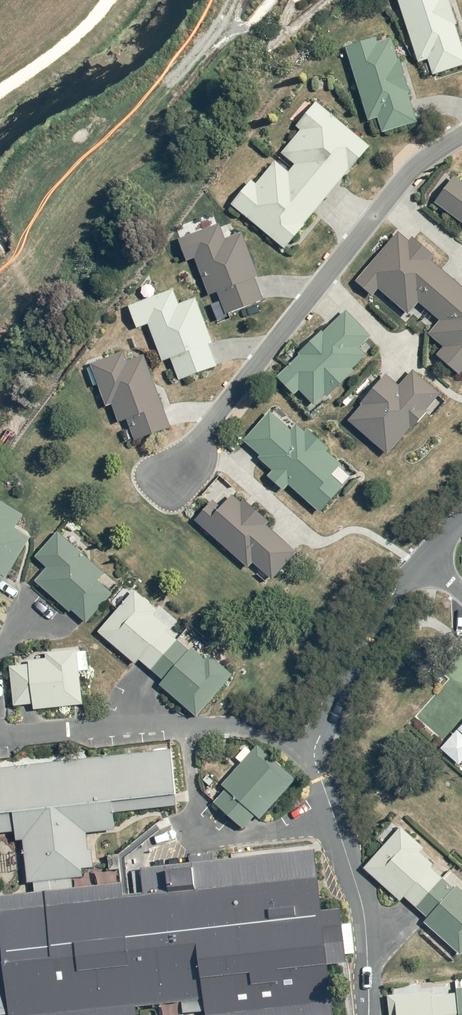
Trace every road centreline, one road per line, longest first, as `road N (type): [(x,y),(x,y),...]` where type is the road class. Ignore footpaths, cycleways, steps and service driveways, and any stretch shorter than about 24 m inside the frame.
road 1 (residential): [(461,136),(419,163),(388,198),(170,478)]
road 2 (residential): [(0,741),(71,731),(245,727),(314,759)]
road 3 (residential): [(314,759),(324,721),(402,589),(461,529)]
road 4 (residential): [(369,1014),(362,906),(314,759)]

